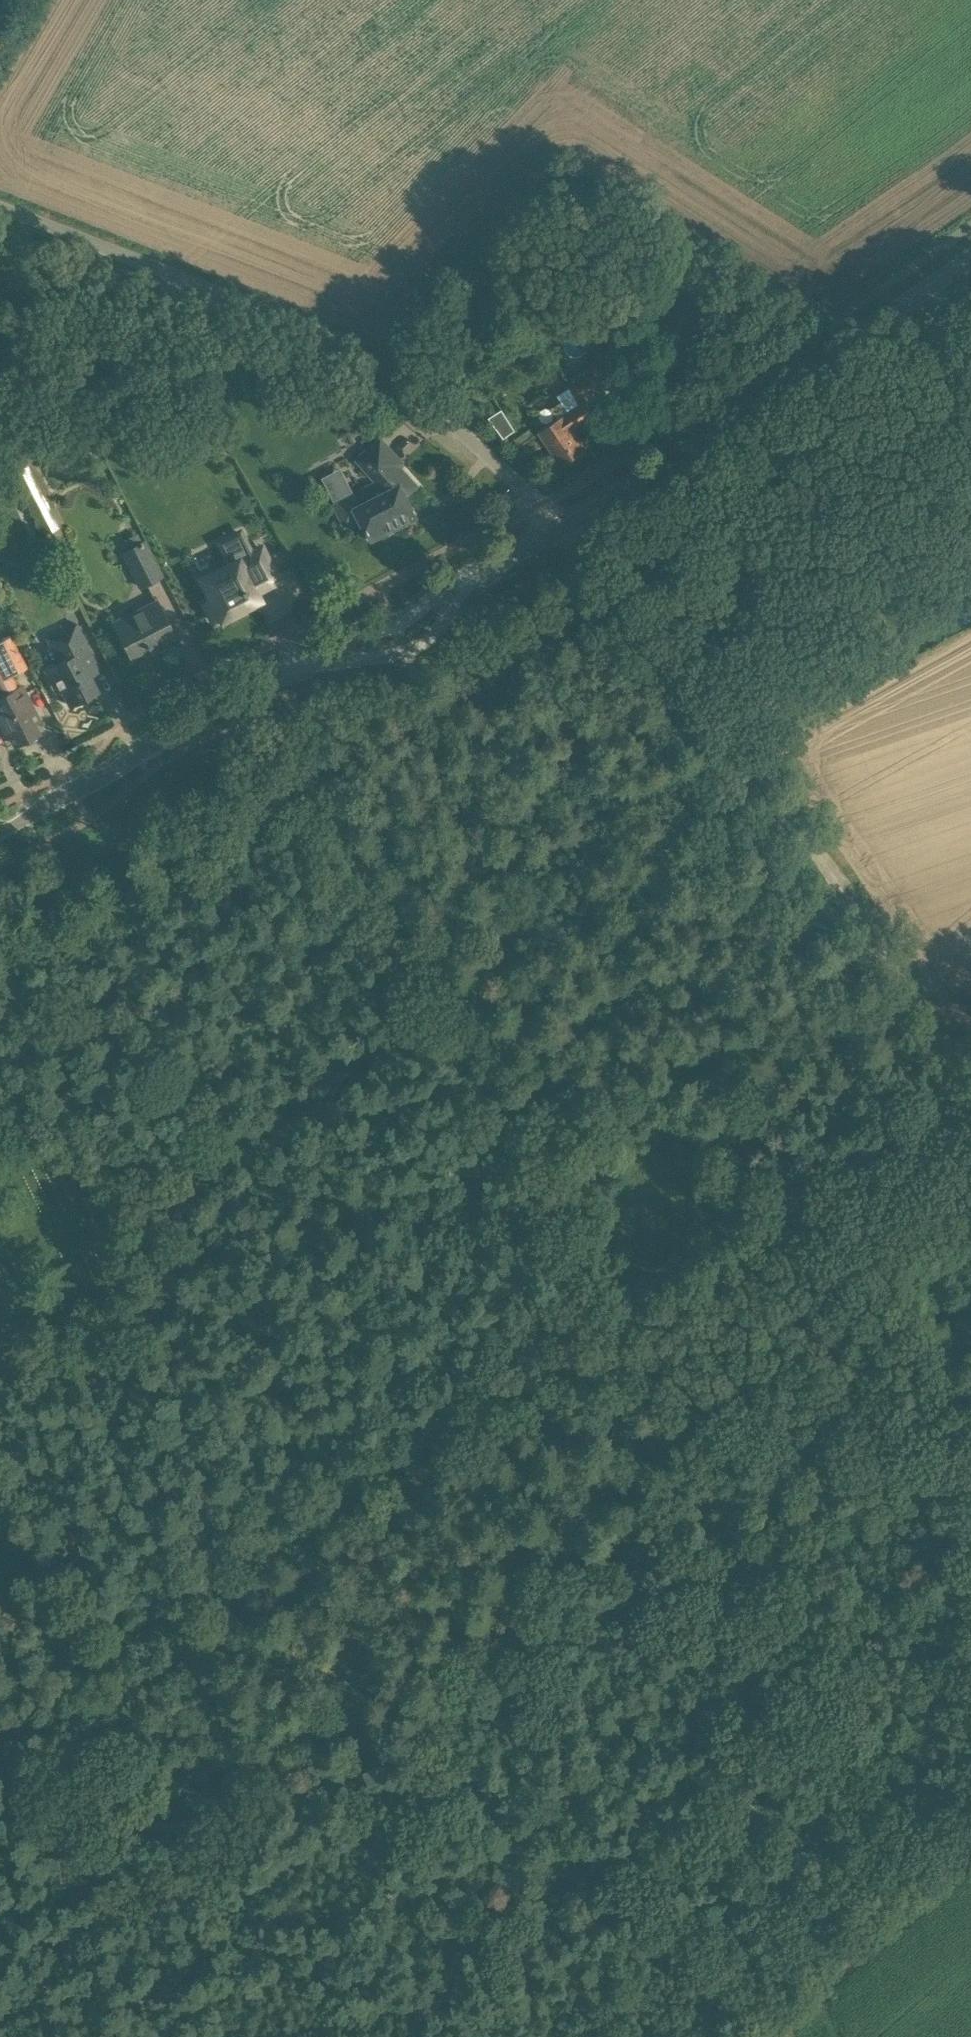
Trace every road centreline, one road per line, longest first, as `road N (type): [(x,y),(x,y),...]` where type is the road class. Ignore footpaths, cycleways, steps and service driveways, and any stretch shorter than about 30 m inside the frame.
road 1 (track): [(556,525),(743,747),(970,1079)]
road 2 (unclassified): [(556,525),(472,434),(318,323),(0,205)]
road 3 (tertiary): [(556,525),(703,438),(970,260)]
road 4 (tertiary): [(0,832),(274,676)]
road 5 (tertiary): [(274,676),(408,648),(441,626),(505,556)]
road 6 (tertiary): [(505,556),(467,571),(399,626),(344,635),(274,676)]
road 7 (track): [(970,1861),(778,2036)]
road 8 (track): [(86,1660),(0,1498)]

